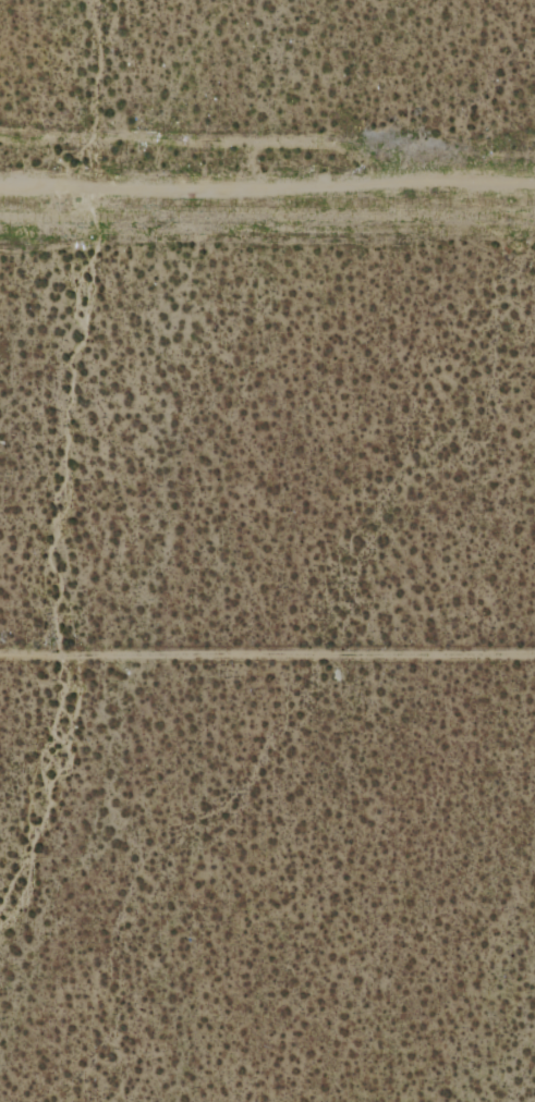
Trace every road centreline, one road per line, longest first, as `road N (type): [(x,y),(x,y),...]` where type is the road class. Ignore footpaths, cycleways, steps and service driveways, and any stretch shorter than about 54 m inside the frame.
road 1 (track): [(534,193),(0,185)]

